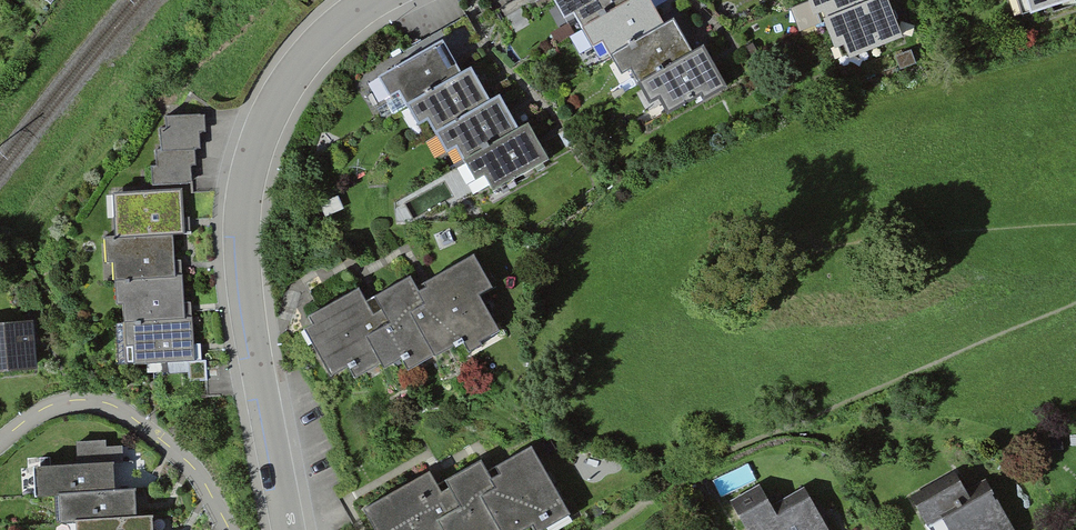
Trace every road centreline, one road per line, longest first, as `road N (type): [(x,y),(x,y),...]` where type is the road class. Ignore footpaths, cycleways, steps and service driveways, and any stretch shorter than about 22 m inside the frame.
road 1 (residential): [(288,529),(242,273),(246,179),(280,92),(307,56),(374,0)]

